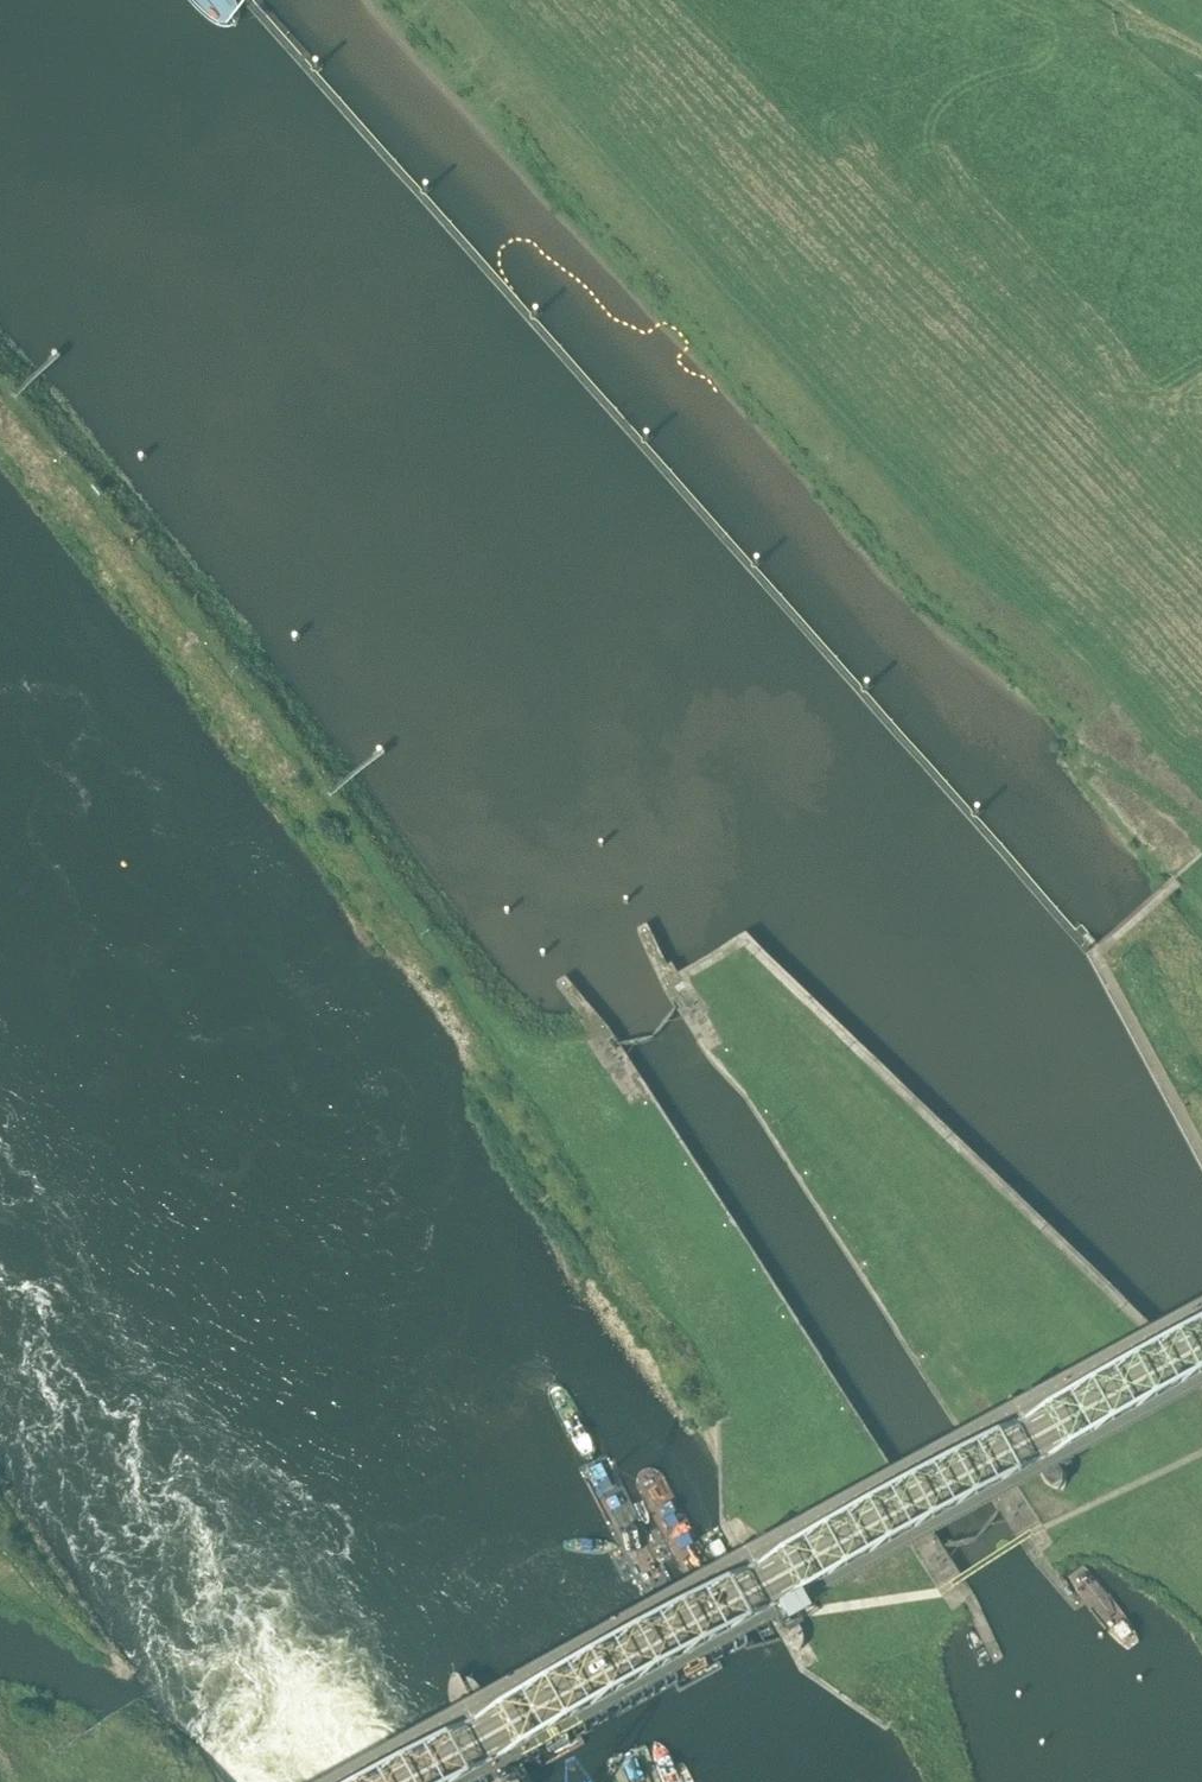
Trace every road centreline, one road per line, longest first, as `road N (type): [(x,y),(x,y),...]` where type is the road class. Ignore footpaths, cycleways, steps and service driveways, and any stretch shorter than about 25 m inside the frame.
road 1 (primary): [(417,1781),(1201,1351)]

